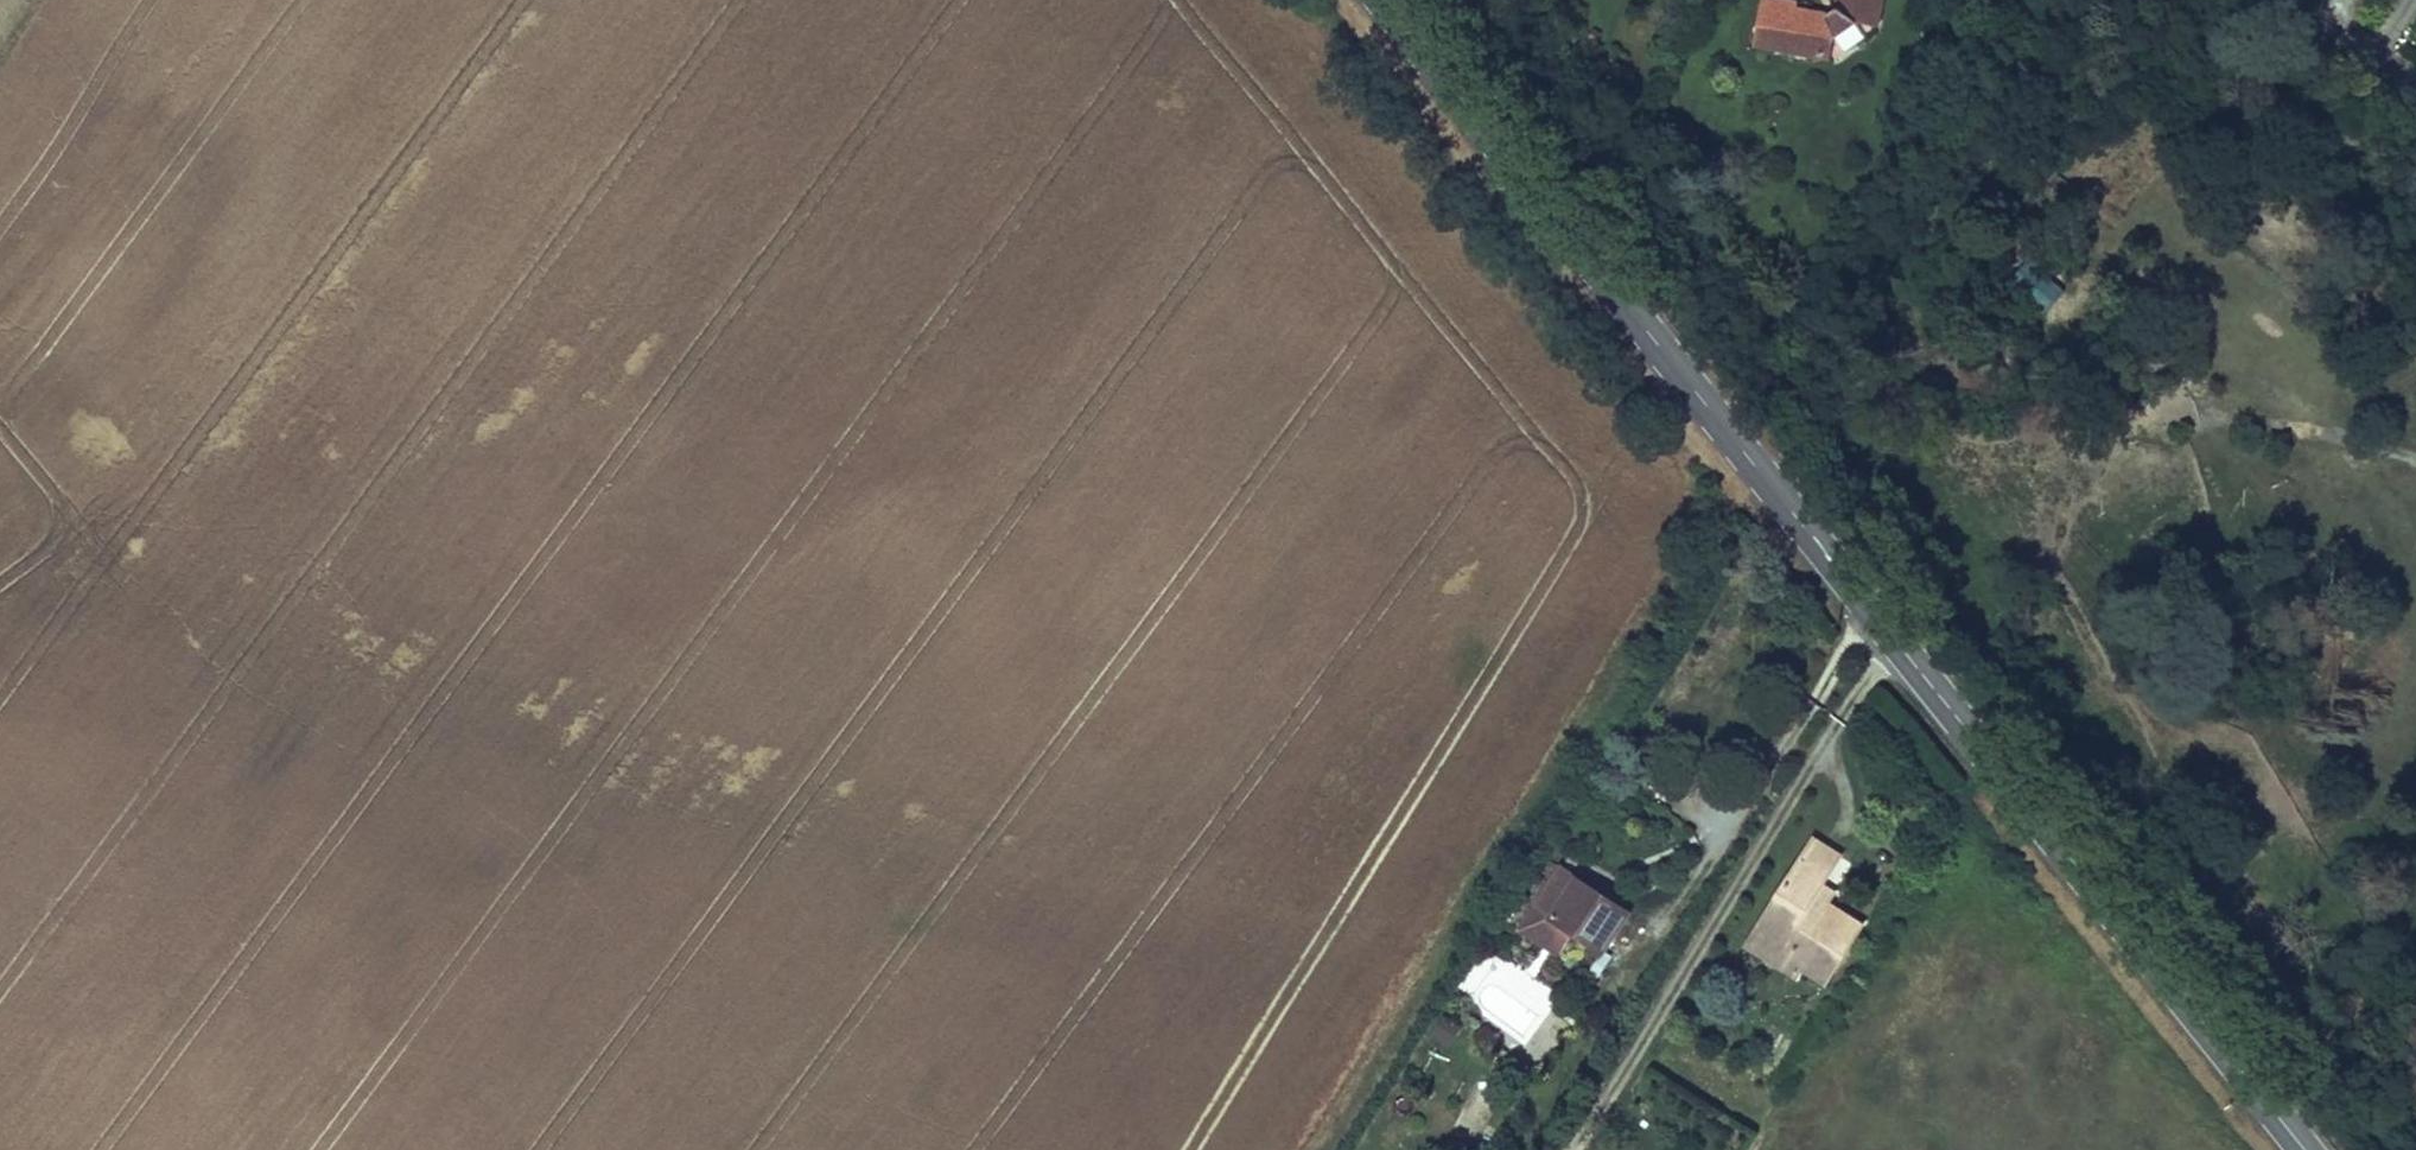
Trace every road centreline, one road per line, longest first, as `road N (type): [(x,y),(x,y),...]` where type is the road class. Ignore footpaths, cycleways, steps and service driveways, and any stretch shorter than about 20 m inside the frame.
road 1 (primary): [(2305,1149),(1743,462),(1381,0)]
road 2 (residential): [(2285,0),(2415,100)]

